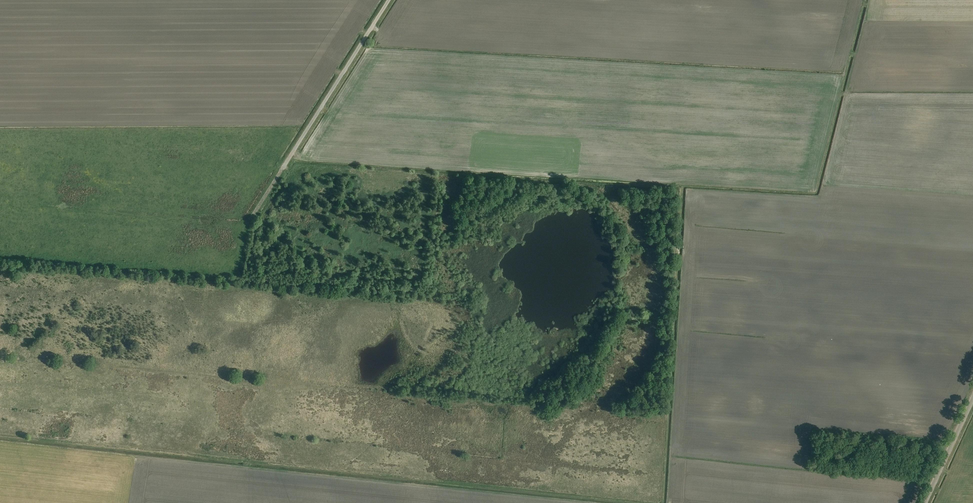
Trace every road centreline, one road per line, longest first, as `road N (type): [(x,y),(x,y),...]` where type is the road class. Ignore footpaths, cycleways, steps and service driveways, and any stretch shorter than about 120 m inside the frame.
road 1 (unclassified): [(252,217),(388,0)]

